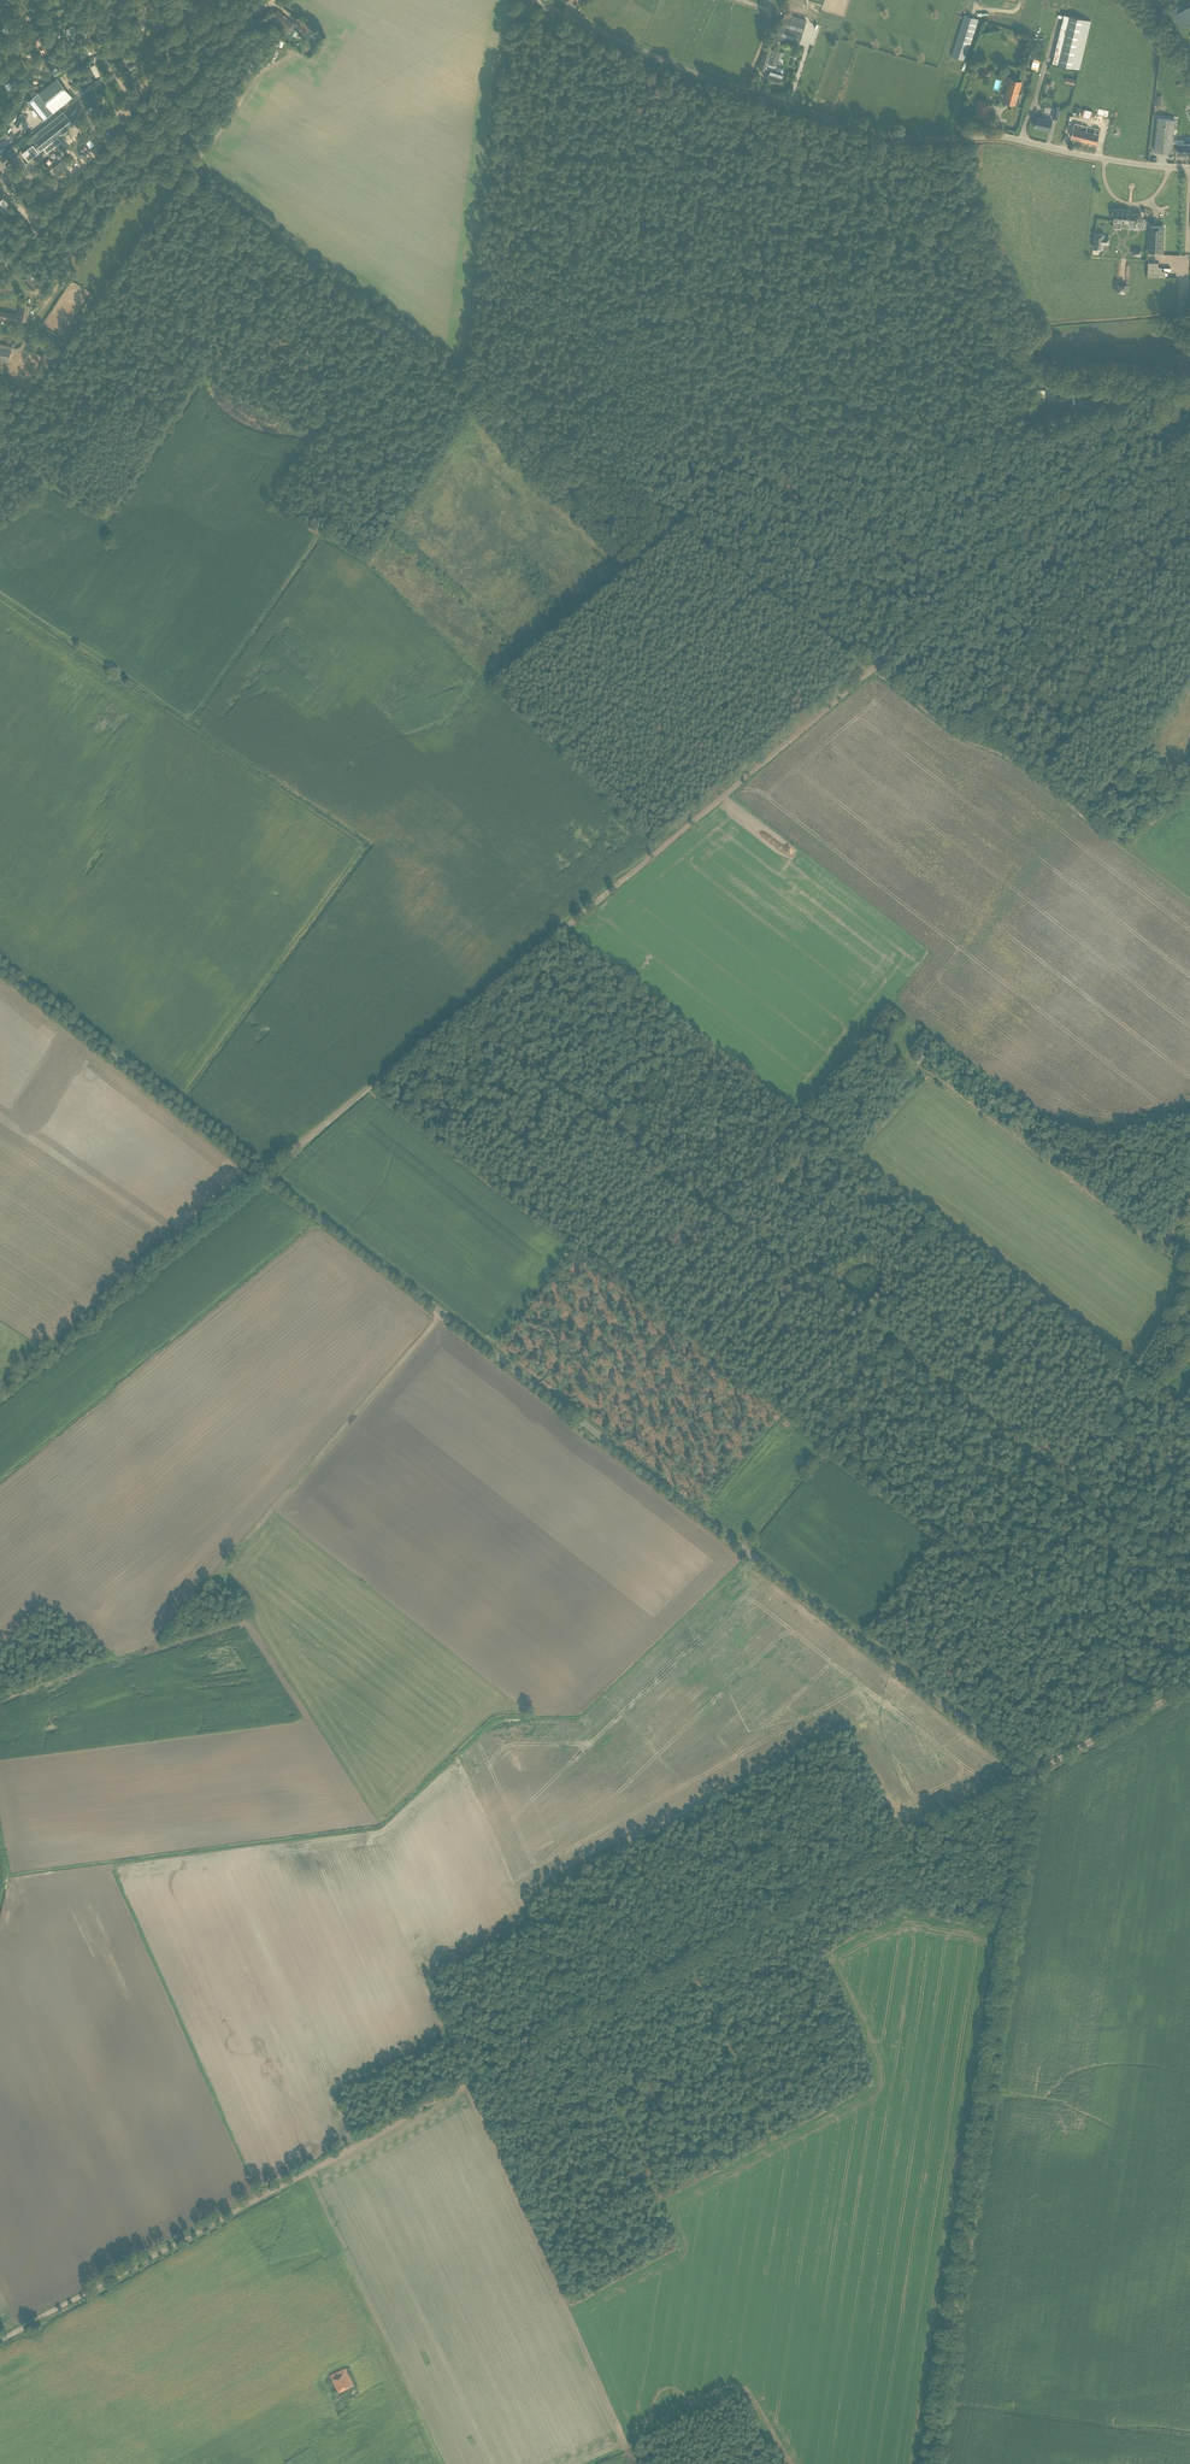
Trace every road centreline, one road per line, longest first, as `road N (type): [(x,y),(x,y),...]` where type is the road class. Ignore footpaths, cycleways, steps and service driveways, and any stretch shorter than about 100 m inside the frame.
road 1 (unclassified): [(1189,1688),(1033,1773),(1024,1768),(0,969)]
road 2 (track): [(0,2339),(1033,1773)]
road 3 (track): [(463,1009),(1049,1467),(1129,1371),(1189,1411)]
road 4 (track): [(263,1174),(873,671)]
road 5 (track): [(931,2463),(1033,1773)]
road 6 (unclassified): [(1189,169),(1006,138),(908,138),(861,128),(690,71),(526,0)]
road 7 (track): [(543,425),(614,338),(536,277),(743,311),(956,469)]
road 8 (track): [(137,130),(543,425)]
road 9 (track): [(618,486),(700,404),(959,596)]
road 10 (track): [(873,671),(1189,402)]
road 11 (track): [(873,671),(948,729),(1023,769),(1189,900)]
road 12 (tertiary): [(0,269),(265,0)]
road 13 (track): [(263,1174),(0,1396)]
road 14 (track): [(543,425),(760,592)]
road 15 (track): [(563,757),(760,592)]
road 16 (track): [(760,592),(873,671)]

